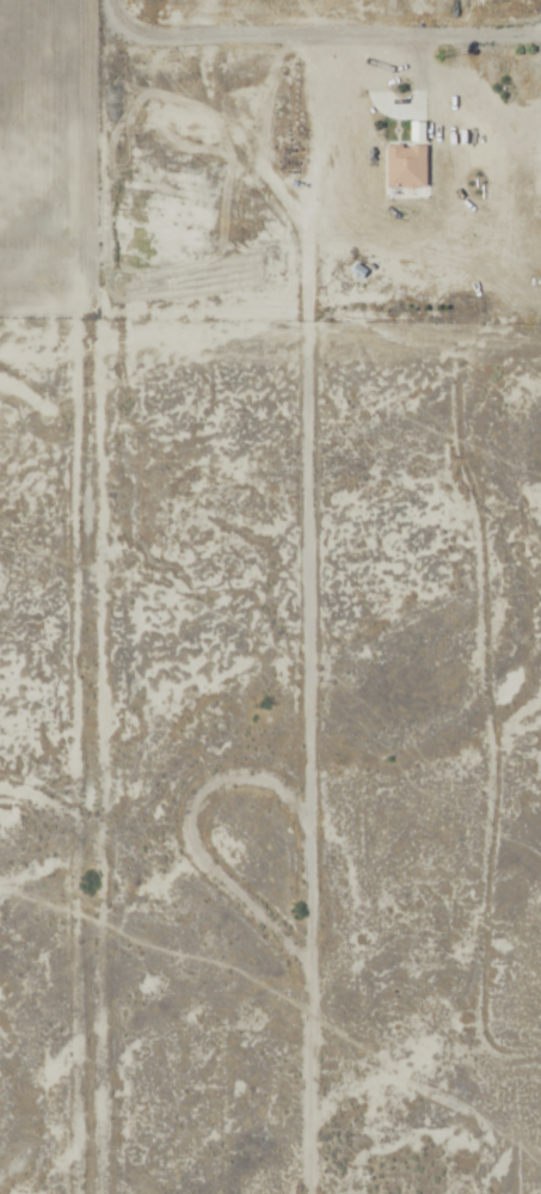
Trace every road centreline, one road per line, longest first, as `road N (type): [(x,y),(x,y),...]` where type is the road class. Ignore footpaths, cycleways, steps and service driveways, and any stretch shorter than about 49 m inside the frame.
road 1 (track): [(296,1193),(297,235)]
road 2 (track): [(313,68),(297,235),(217,116),(204,59),(230,20),(297,20),(313,68)]
road 3 (track): [(297,816),(222,816),(192,834),(185,916),(235,979),(291,1004)]

